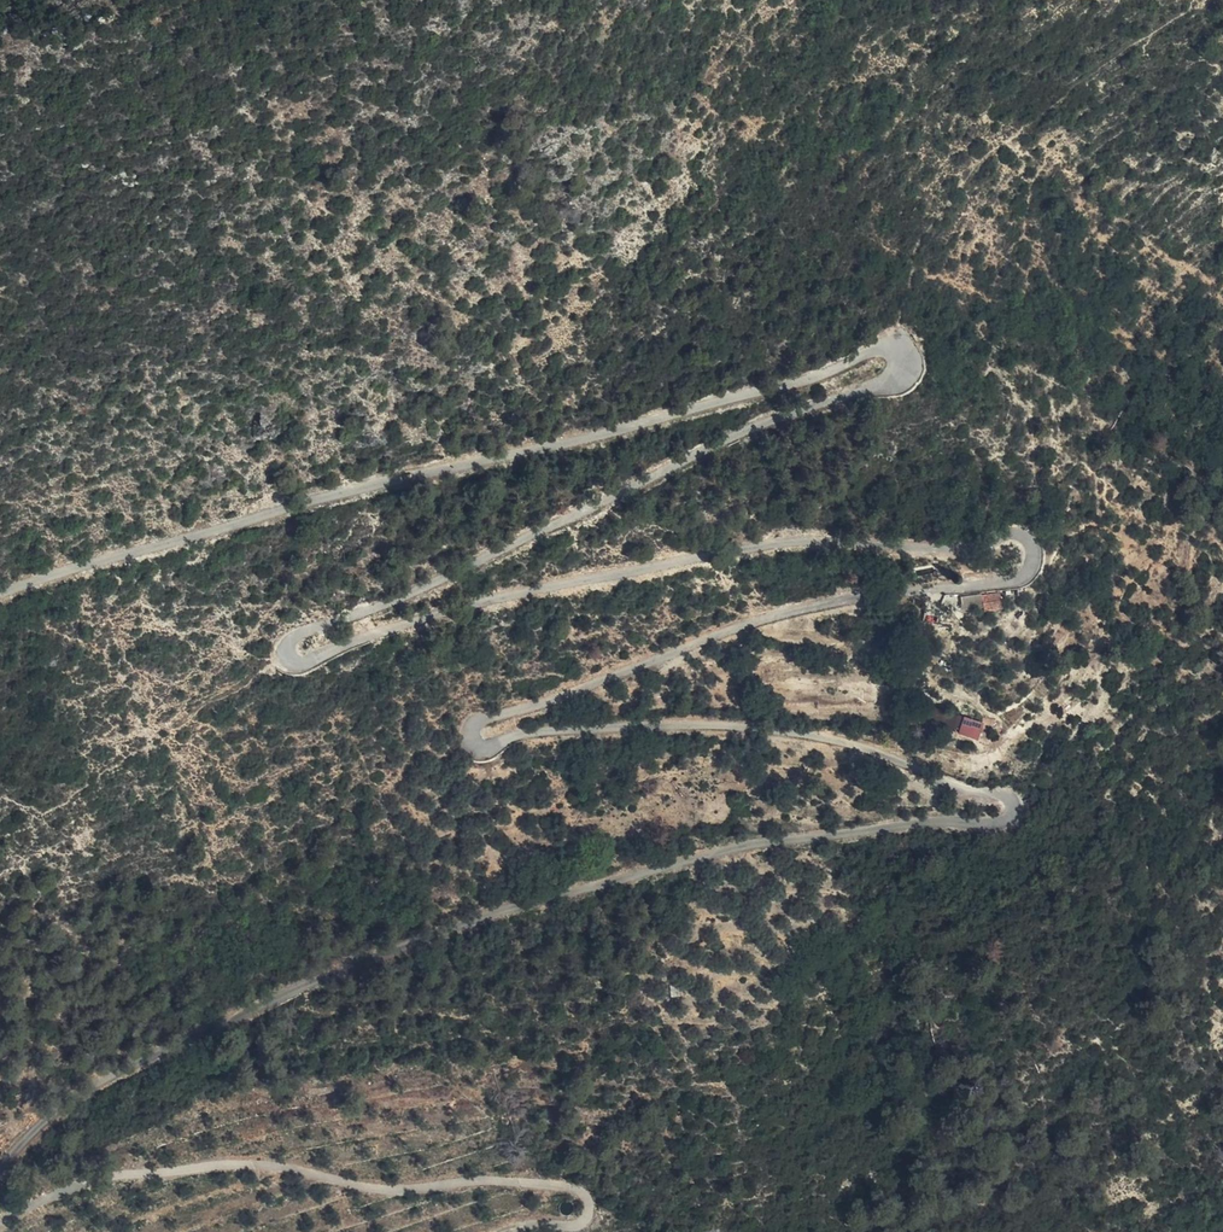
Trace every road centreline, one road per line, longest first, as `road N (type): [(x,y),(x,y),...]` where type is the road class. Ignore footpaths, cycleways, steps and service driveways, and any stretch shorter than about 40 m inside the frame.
road 1 (unclassified): [(0,598),(136,550),(799,384),(885,347),(904,354),(908,370),(893,383),(768,423),(402,600),(291,639),(284,656),(298,666),(397,627),(534,592),(771,544),(920,550),(1007,532),(1028,540),(1032,556),(1020,582),(852,597),(779,613),(479,720),(472,738),(482,749),(520,733),(659,724),(808,733),(957,787),(1005,795),(1015,808),(1009,821),(791,842),(501,910),(239,1015),(44,1130),(0,1175)]

